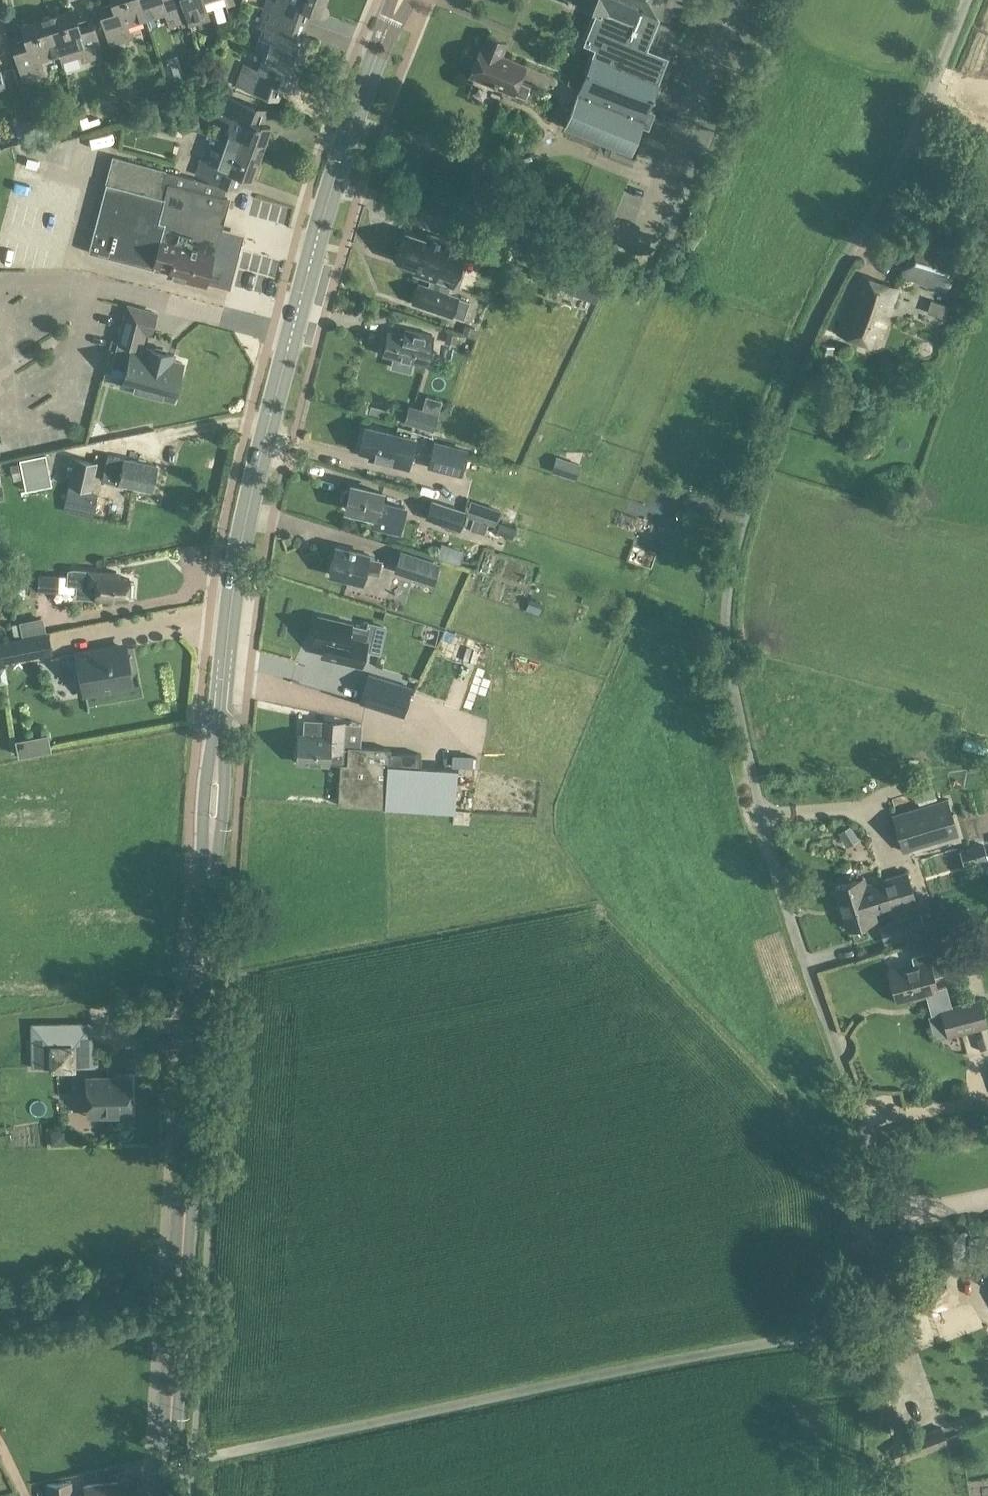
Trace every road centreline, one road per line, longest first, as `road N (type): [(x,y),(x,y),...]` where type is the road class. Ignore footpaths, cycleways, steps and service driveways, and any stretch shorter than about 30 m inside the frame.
road 1 (unclassified): [(167,1459),(212,1458),(865,1330),(896,1307),(898,1249),(879,1168),(783,896),(758,799),(730,659),(728,601),(740,535),(800,354),(905,157),(967,0)]
road 2 (secondary): [(167,1459),(233,587),(282,367),(351,125),(400,0)]

